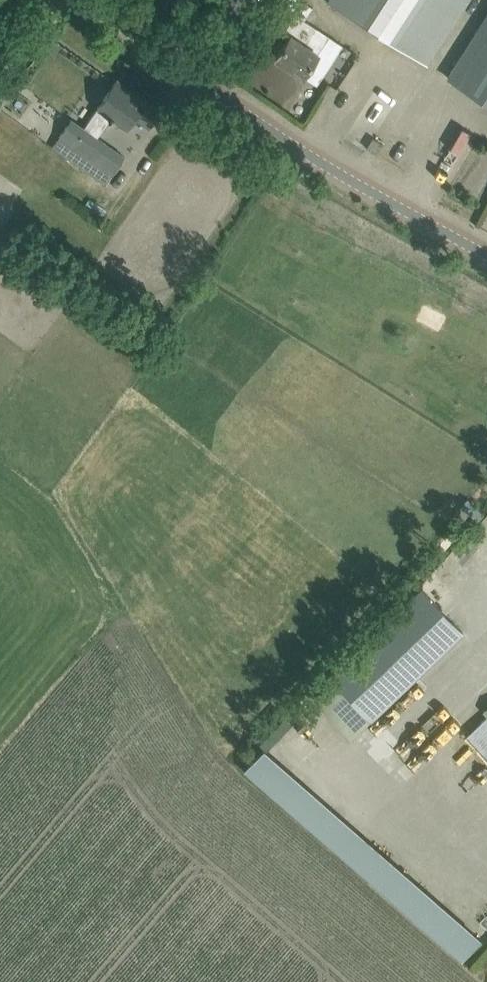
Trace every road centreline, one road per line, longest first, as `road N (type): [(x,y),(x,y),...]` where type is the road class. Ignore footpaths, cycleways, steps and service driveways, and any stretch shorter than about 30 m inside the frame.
road 1 (tertiary): [(486,256),(294,145),(84,0)]

